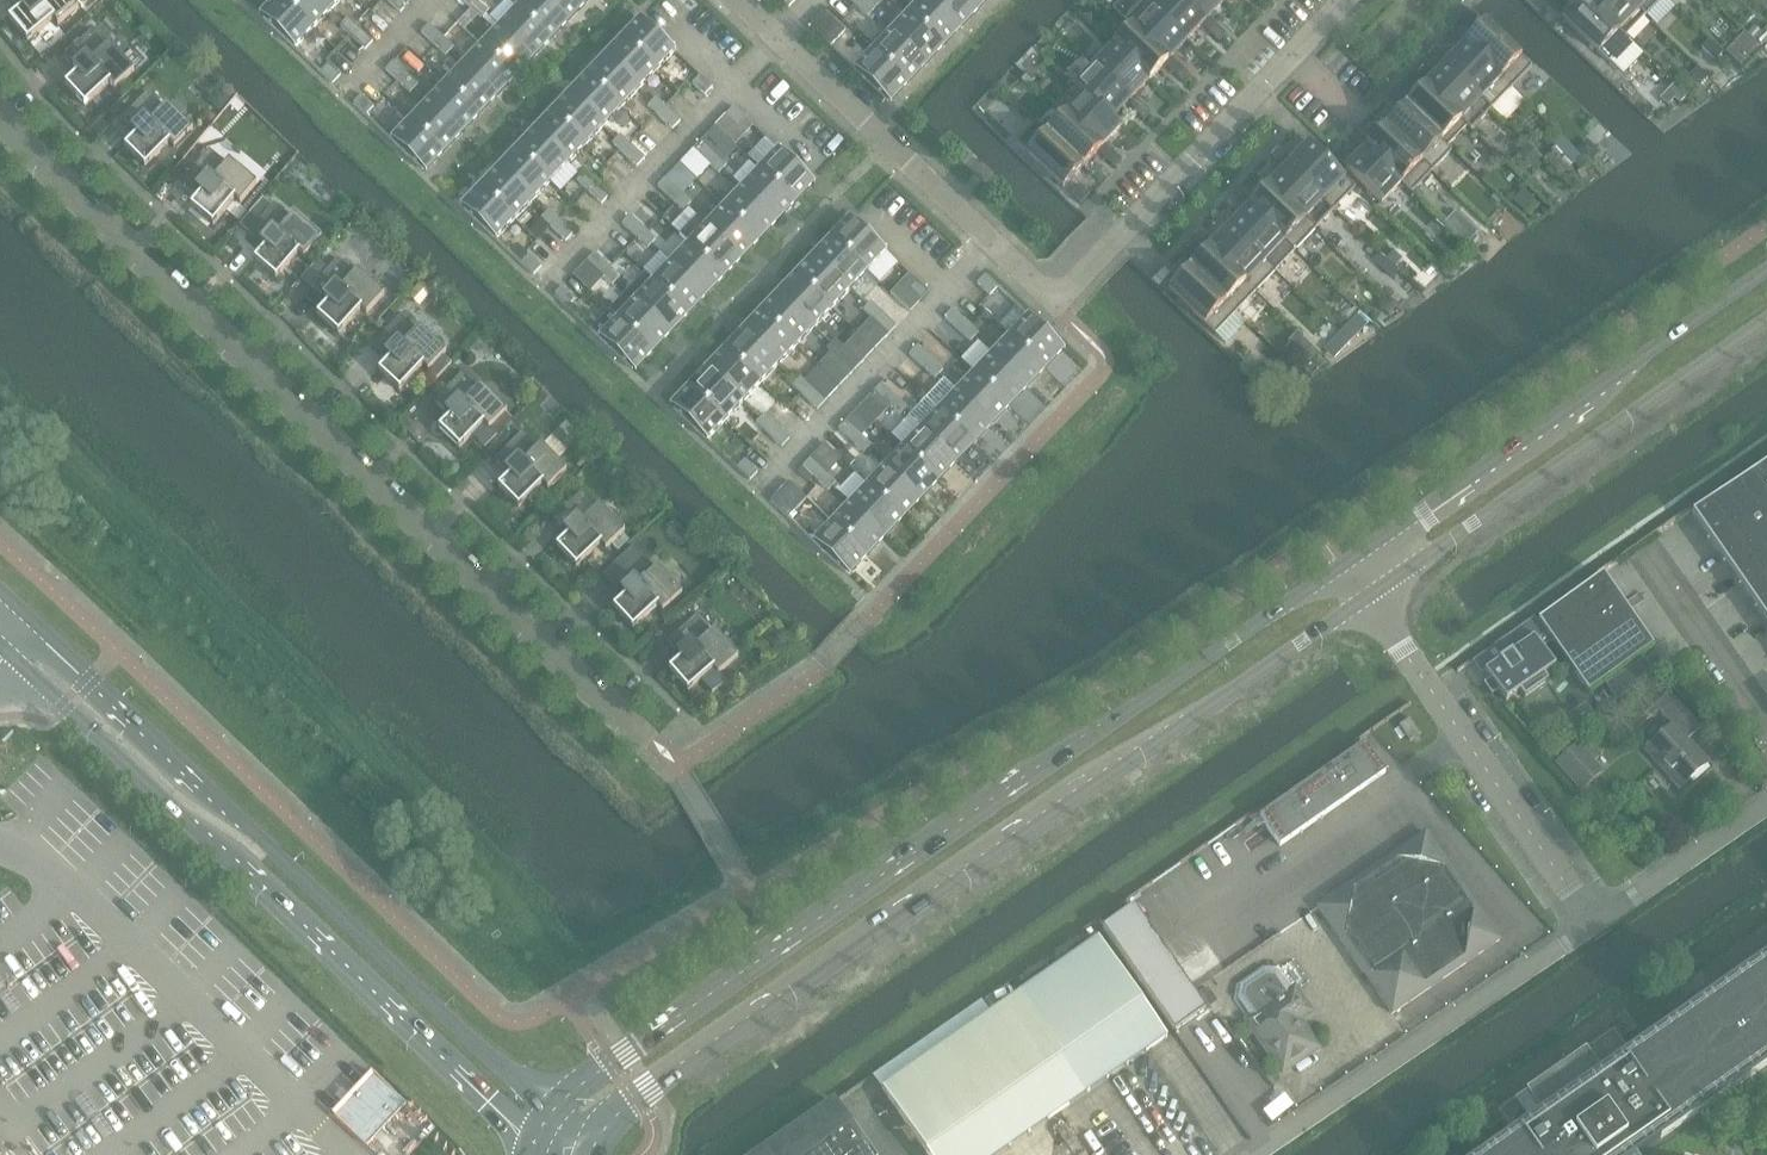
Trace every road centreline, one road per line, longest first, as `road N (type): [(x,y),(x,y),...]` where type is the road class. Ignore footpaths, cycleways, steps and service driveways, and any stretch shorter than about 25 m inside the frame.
road 1 (secondary): [(1343,565),(551,1106)]
road 2 (secondary): [(591,1137),(631,1097),(1369,594)]
road 3 (residential): [(636,729),(0,117)]
road 4 (secondary): [(551,1106),(34,621)]
road 5 (secondary): [(20,659),(527,1143)]
road 6 (secondary): [(1766,269),(1343,565)]
road 7 (secondary): [(1369,594),(1766,318)]
road 8 (unclassified): [(1252,1154),(1594,926)]
road 9 (unclassified): [(1369,594),(1594,926)]
road 10 (residential): [(538,289),(780,38)]
road 11 (residential): [(994,245),(756,496)]
road 12 (residential): [(1121,233),(1344,0)]
road 13 (residential): [(780,38),(994,245)]
road 14 (unclassified): [(1594,926),(1766,806)]
road 15 (residential): [(335,97),(427,0)]

